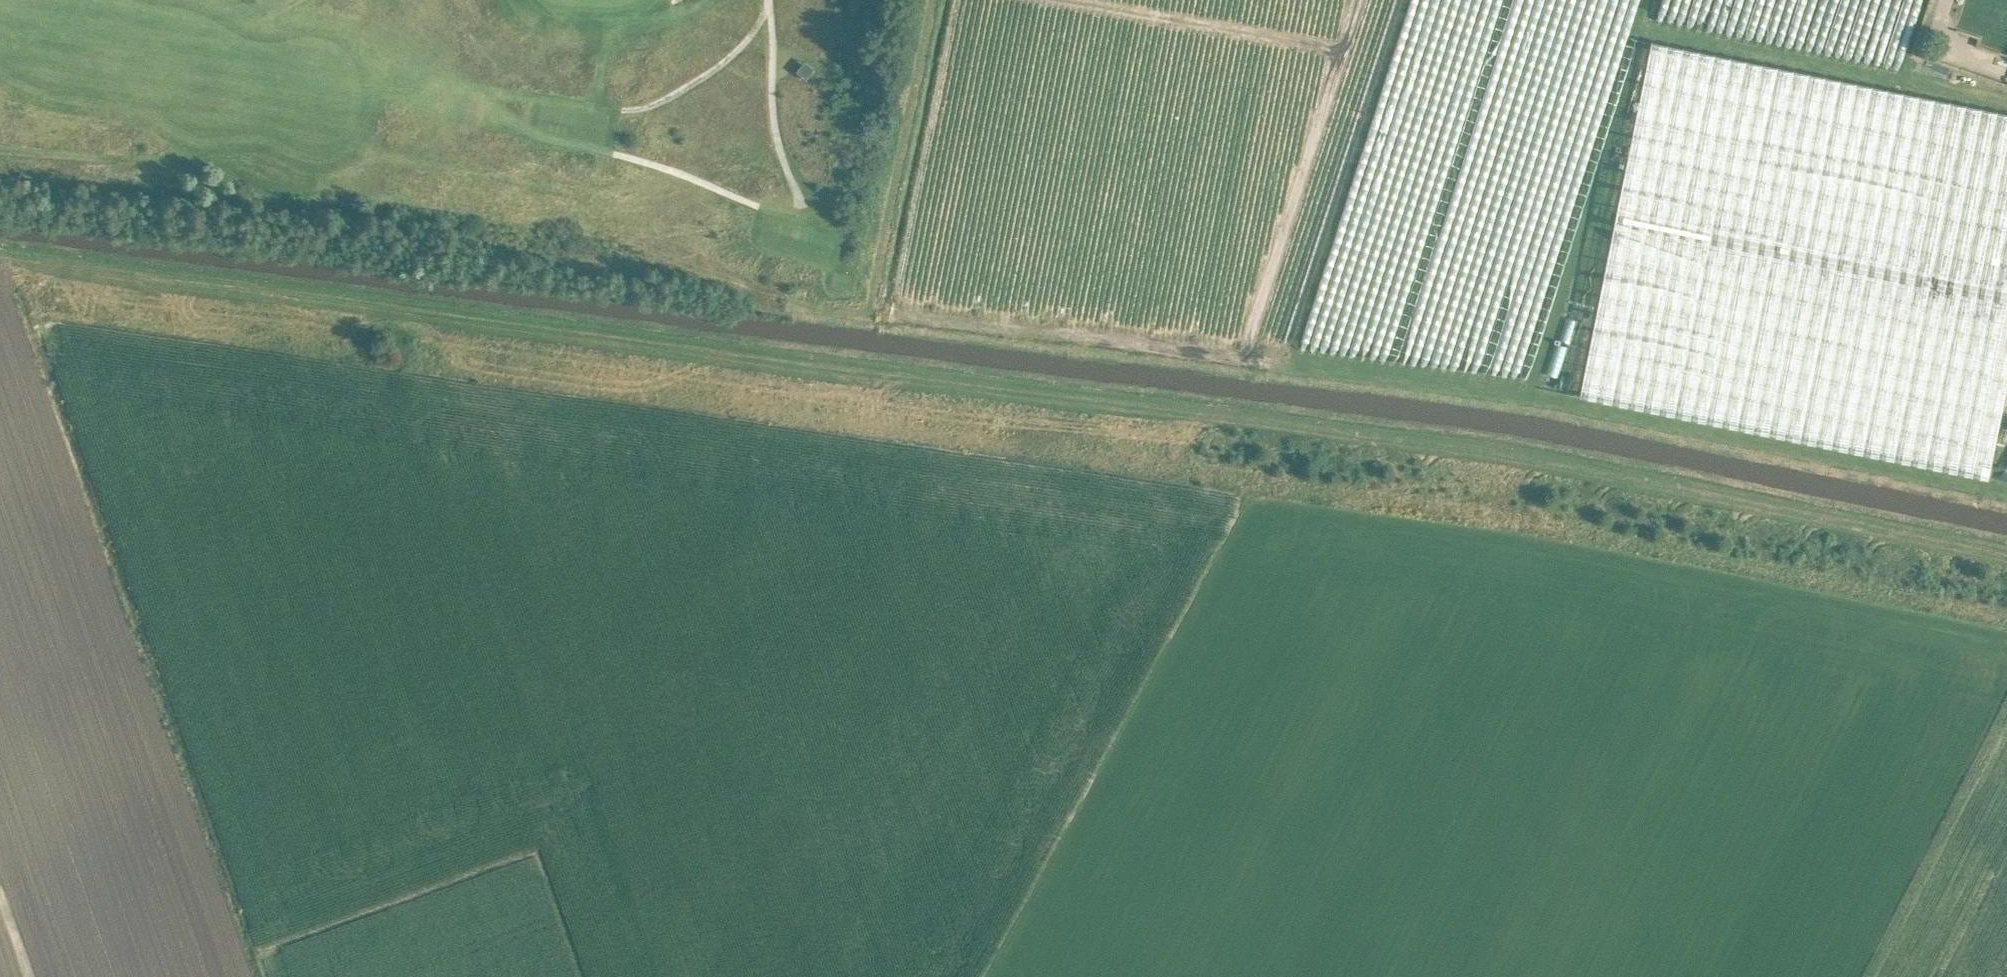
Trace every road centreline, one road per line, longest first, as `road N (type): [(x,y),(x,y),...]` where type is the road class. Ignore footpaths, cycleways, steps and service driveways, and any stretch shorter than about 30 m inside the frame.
road 1 (track): [(0,150),(146,160),(192,155)]

